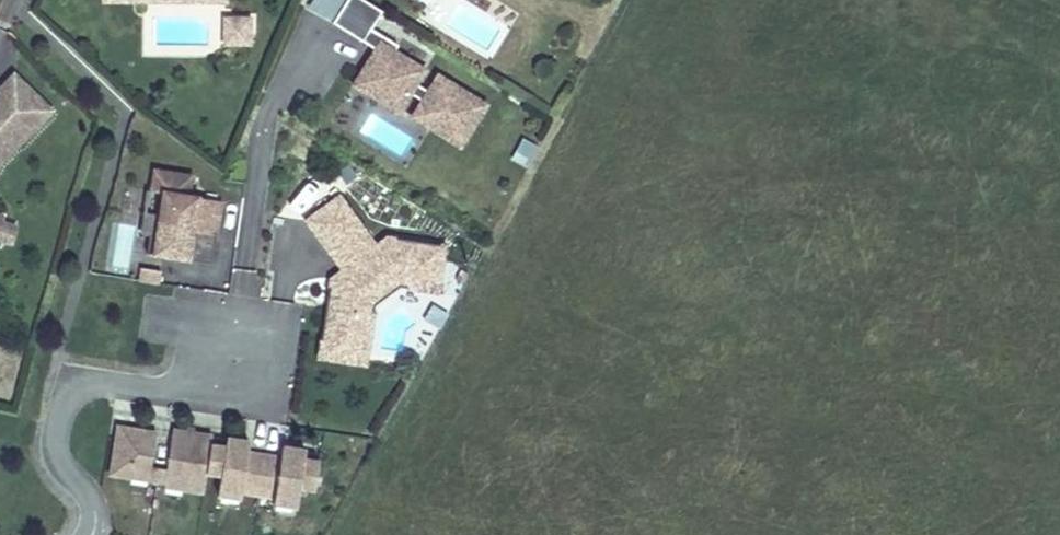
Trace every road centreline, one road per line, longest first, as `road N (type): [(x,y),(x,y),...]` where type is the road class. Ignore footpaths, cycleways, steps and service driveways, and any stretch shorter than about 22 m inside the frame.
road 1 (residential): [(232,345),(203,375),(164,389),(93,385),(67,396),(50,429),(84,515),(81,534)]

